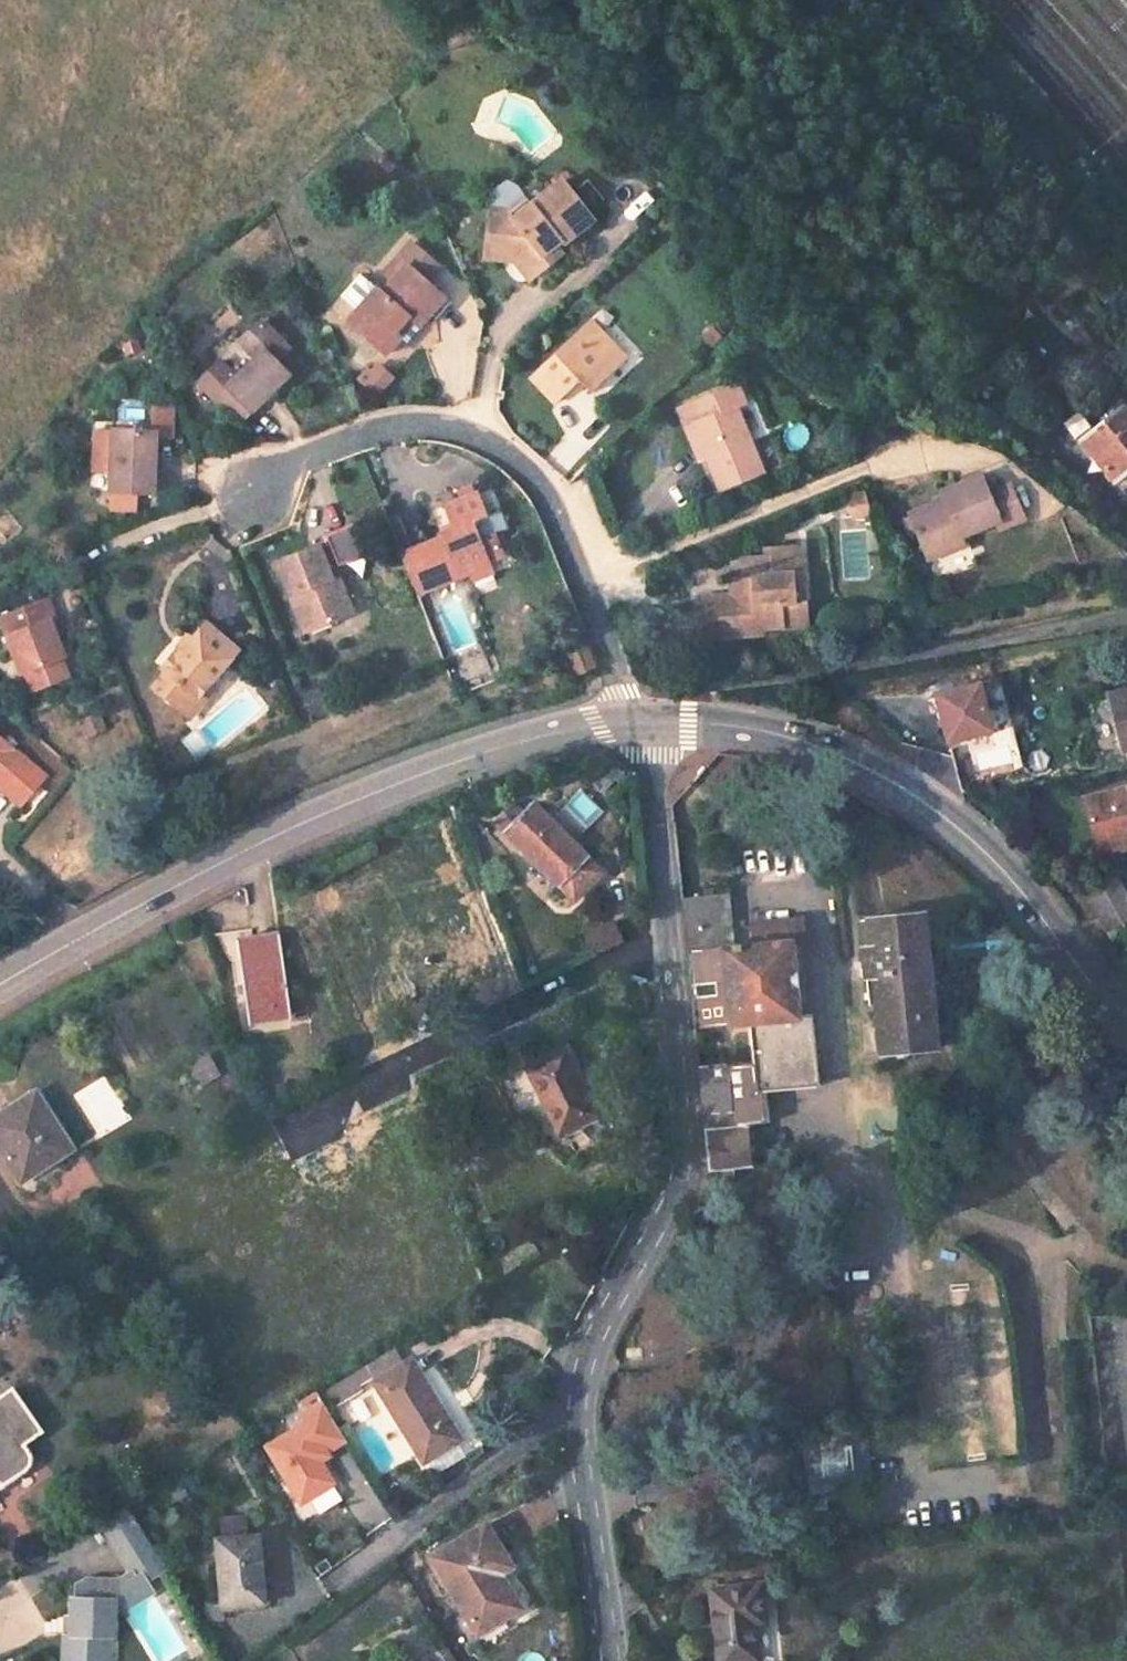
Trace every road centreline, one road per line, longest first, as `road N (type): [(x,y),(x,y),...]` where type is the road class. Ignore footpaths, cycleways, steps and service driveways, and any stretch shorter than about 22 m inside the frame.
road 1 (residential): [(642,722),(685,1148),(673,1196),(579,1380),(575,1408),(609,1660)]
road 2 (secondary): [(621,724),(515,742),(321,815),(0,986)]
road 3 (secondary): [(1126,1015),(1105,1007),(983,851),(929,806),(749,729),(642,722)]
road 4 (residential): [(621,724),(547,505),(513,463),(471,435),(388,427),(302,456),(253,493)]
road 5 (track): [(667,936),(279,1117)]

